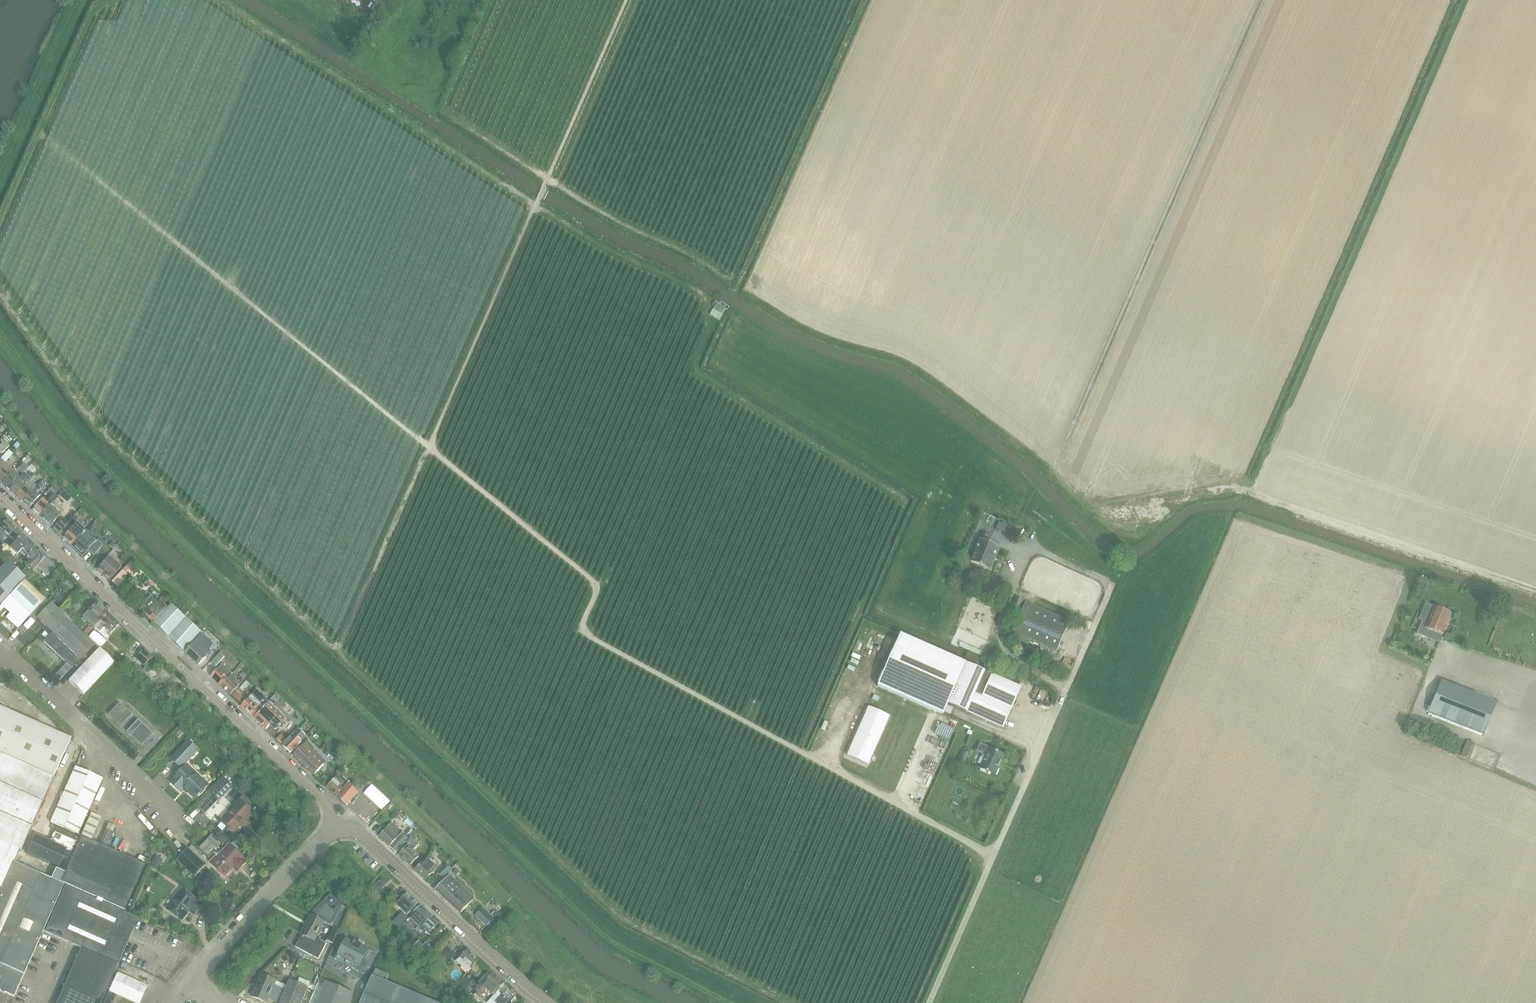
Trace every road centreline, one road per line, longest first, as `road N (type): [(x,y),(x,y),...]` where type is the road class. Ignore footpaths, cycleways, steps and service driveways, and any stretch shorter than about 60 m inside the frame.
road 1 (track): [(995,853),(587,632),(597,593),(591,580),(42,134)]
road 2 (track): [(1535,589),(1249,493),(1211,494),(1137,538),(1116,541),(916,370),(805,332),(746,294)]
road 3 (track): [(429,447),(626,0)]
road 4 (unclassified): [(0,498),(330,805),(335,832)]
road 5 (unclassified): [(1064,697),(929,1002)]
road 6 (unclassified): [(545,1002),(380,852),(335,832)]
road 7 (unclassified): [(187,826),(0,649)]
road 8 (unclassified): [(188,984),(335,832)]

